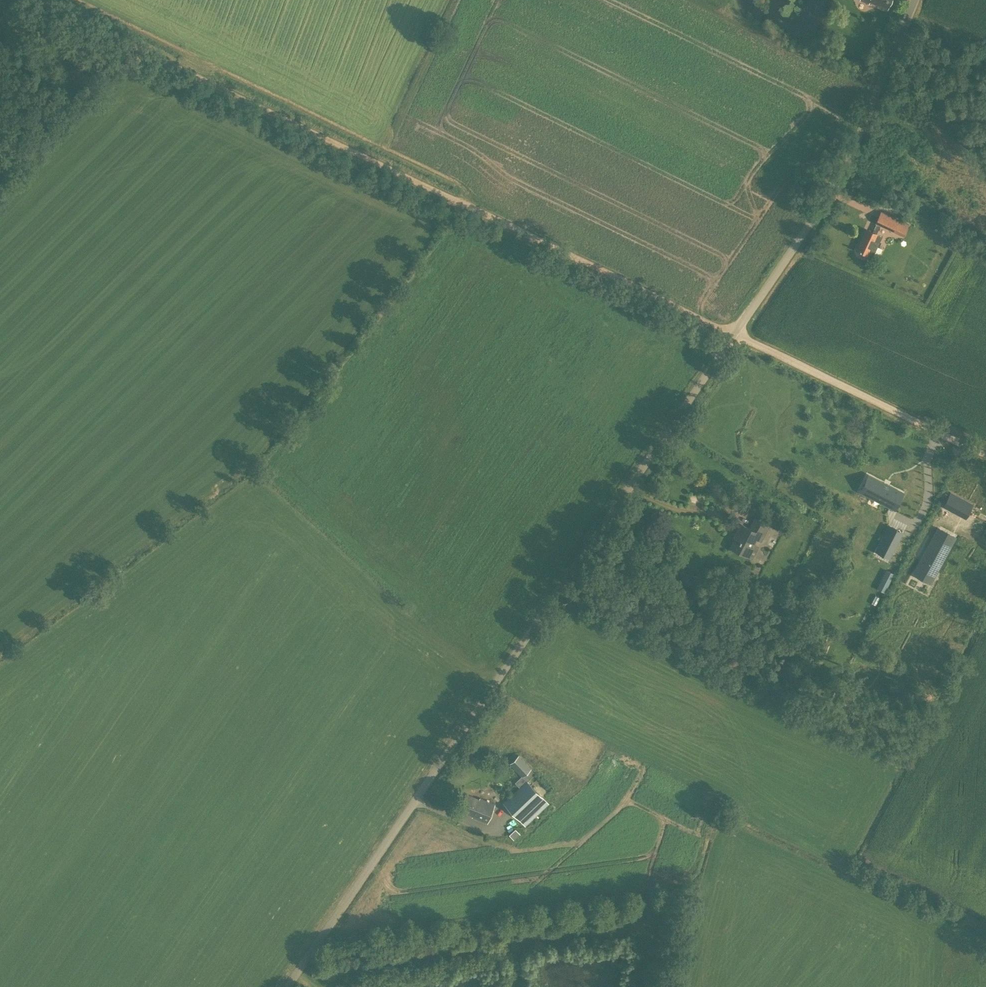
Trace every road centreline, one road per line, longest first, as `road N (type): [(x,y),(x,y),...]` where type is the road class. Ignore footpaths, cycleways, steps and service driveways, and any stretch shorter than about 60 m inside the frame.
road 1 (tertiary): [(290,986),(834,188),(915,0)]
road 2 (track): [(31,0),(985,455)]

